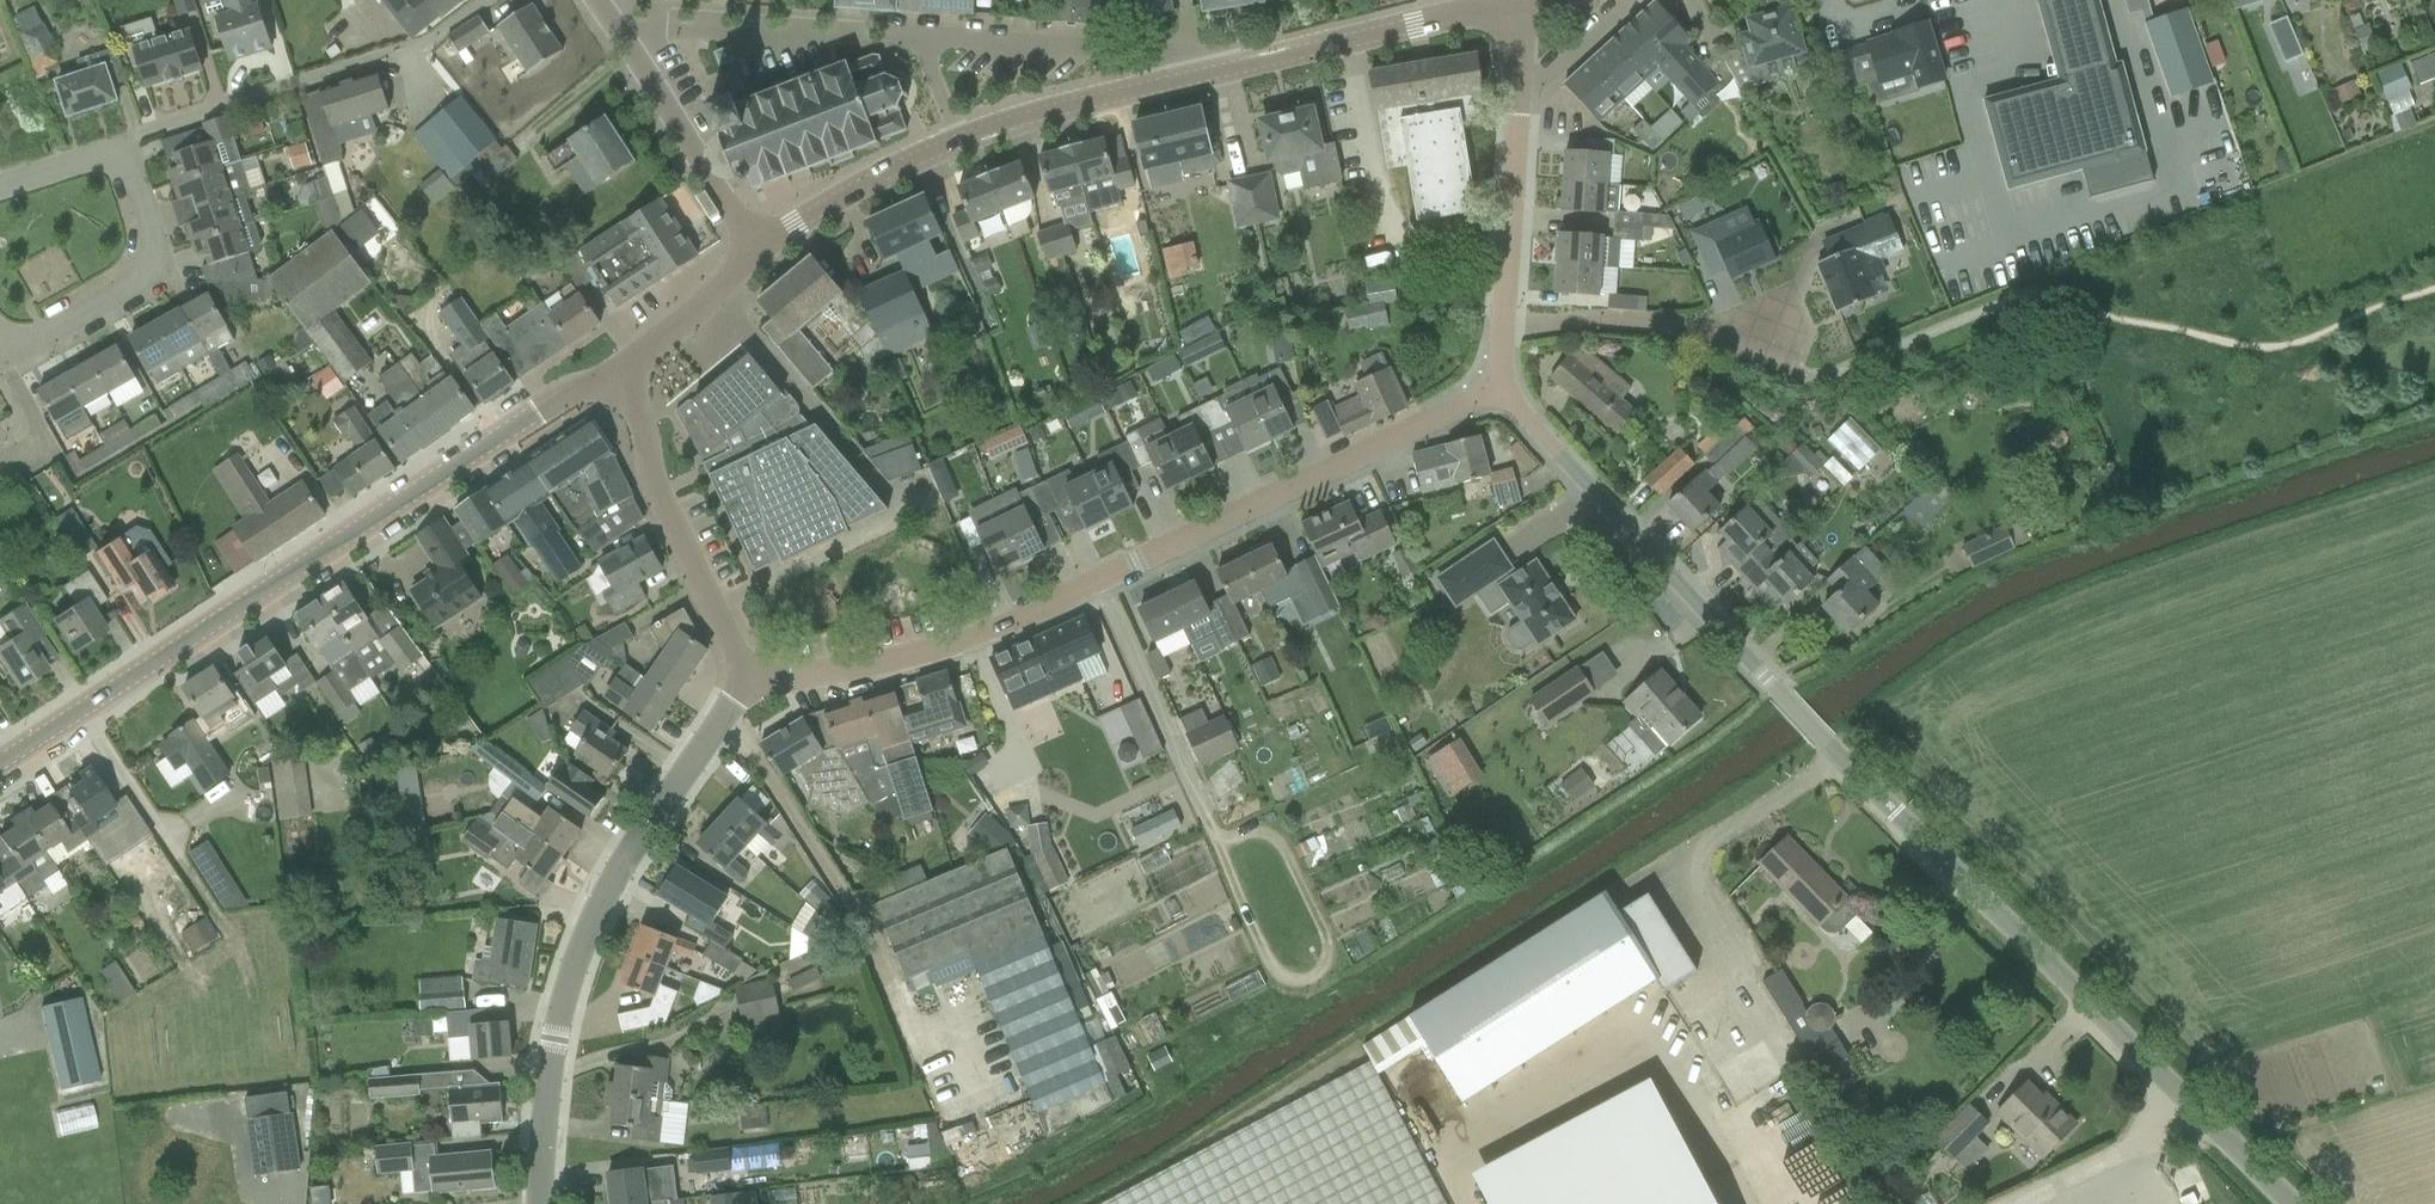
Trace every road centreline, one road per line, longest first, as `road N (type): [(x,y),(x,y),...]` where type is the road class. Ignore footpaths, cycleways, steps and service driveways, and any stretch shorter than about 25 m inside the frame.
road 1 (unclassified): [(2289,1203),(1827,741),(1496,385)]
road 2 (tertiary): [(760,250),(840,192),(956,139),(1064,105),(1532,0)]
road 3 (residential): [(751,681),(869,664),(985,634),(1496,385)]
road 4 (tertiary): [(0,762),(602,370)]
road 5 (tertiary): [(542,1203),(542,1136),(561,1019),(610,880),(751,681)]
road 6 (residential): [(122,151),(132,136),(428,43),(488,0)]
road 7 (tertiary): [(751,681),(602,370)]
road 8 (residential): [(1532,0),(1505,335)]
road 9 (unclassified): [(122,151),(162,266),(3,359),(0,352)]
road 10 (residential): [(1505,335),(1618,319),(1704,330),(1806,372)]
road 11 (unclassified): [(760,250),(595,0)]
road 12 (tertiary): [(602,370),(760,250)]
road 13 (residential): [(0,187),(122,151)]

